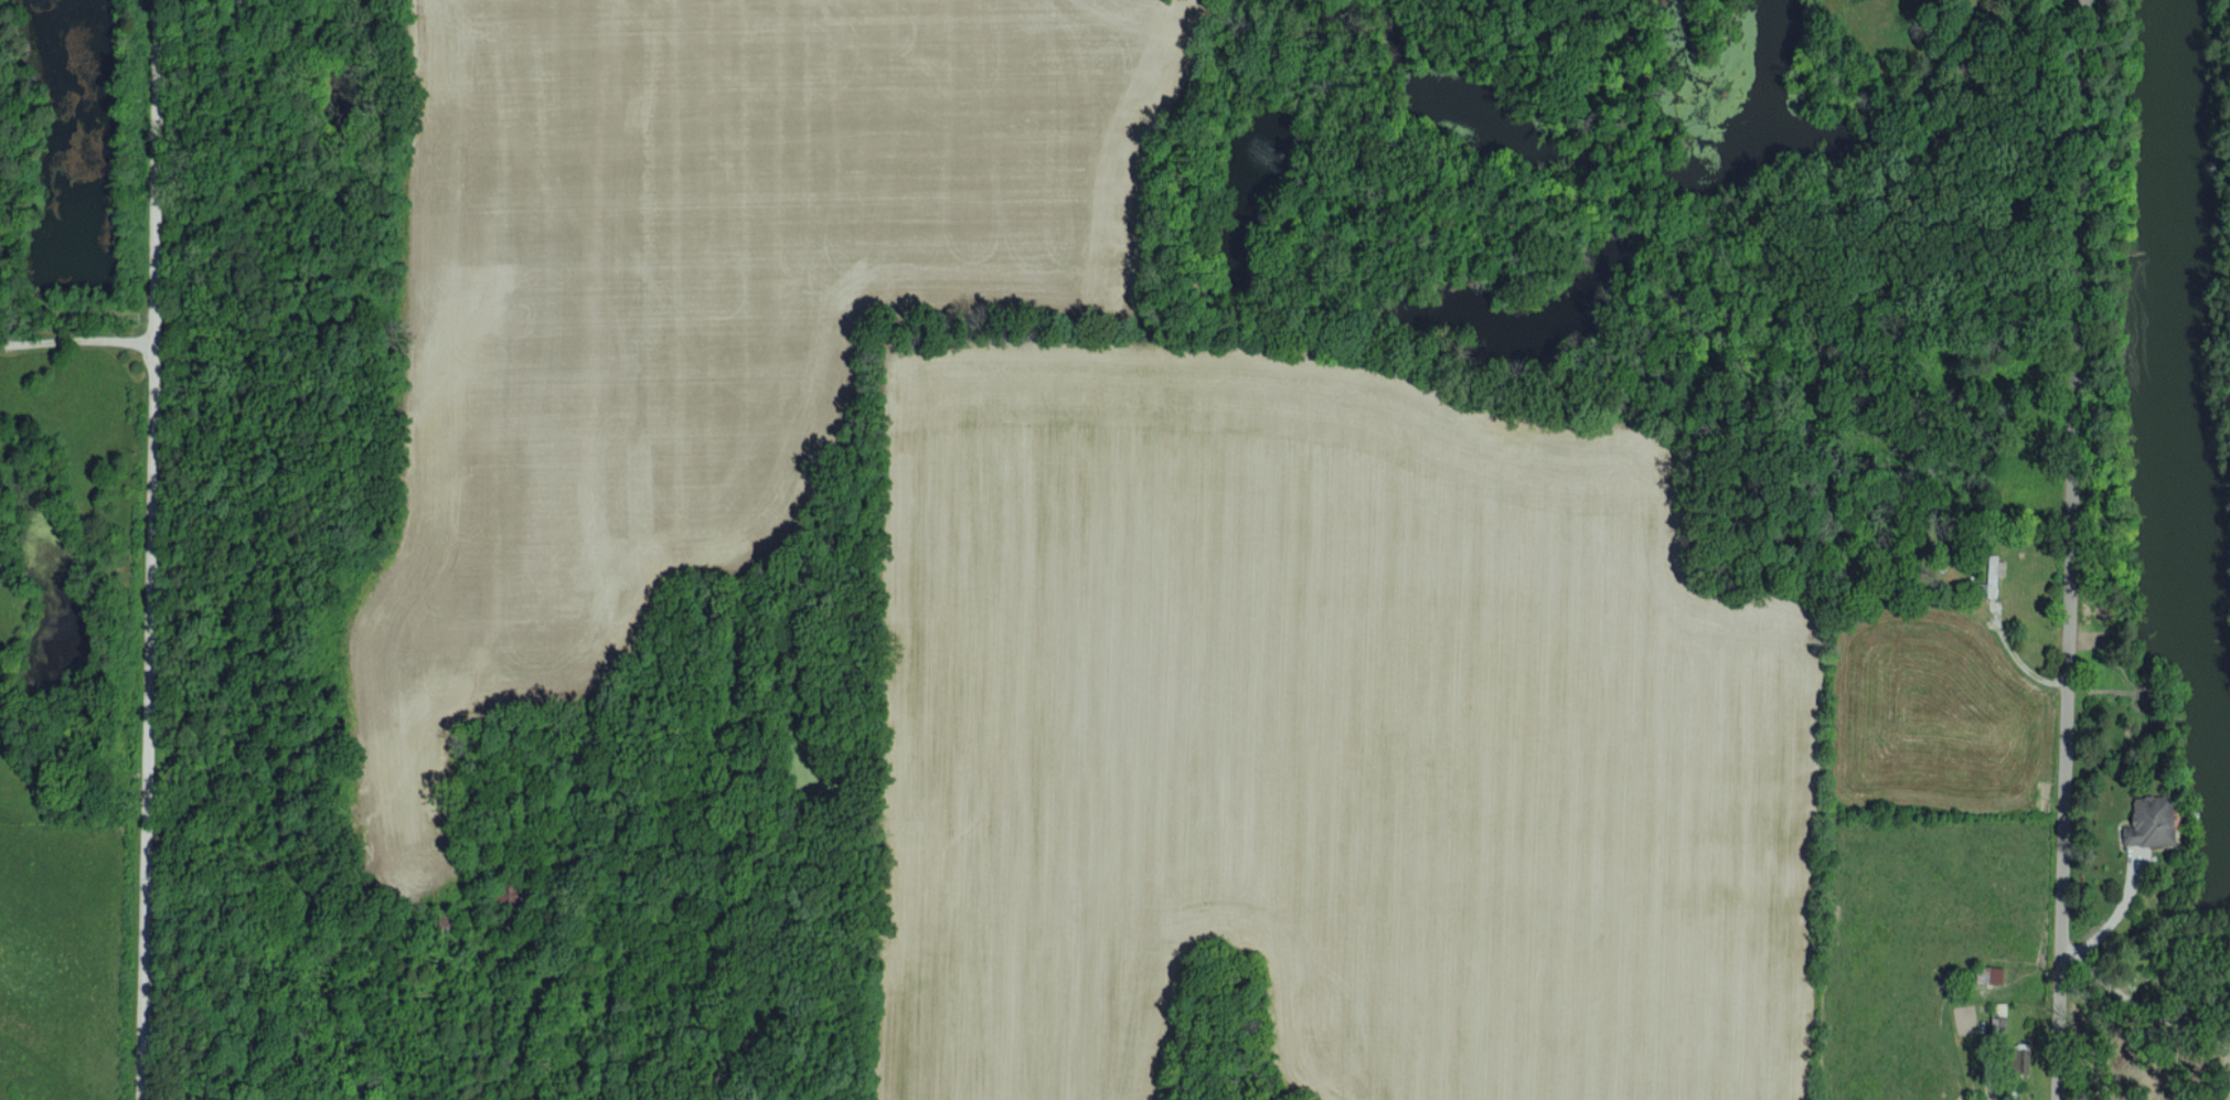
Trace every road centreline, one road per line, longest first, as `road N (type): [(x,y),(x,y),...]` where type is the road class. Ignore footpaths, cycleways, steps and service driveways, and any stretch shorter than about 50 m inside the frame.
road 1 (residential): [(2057,1099),(2082,0)]
road 2 (residential): [(146,1099),(156,0)]

